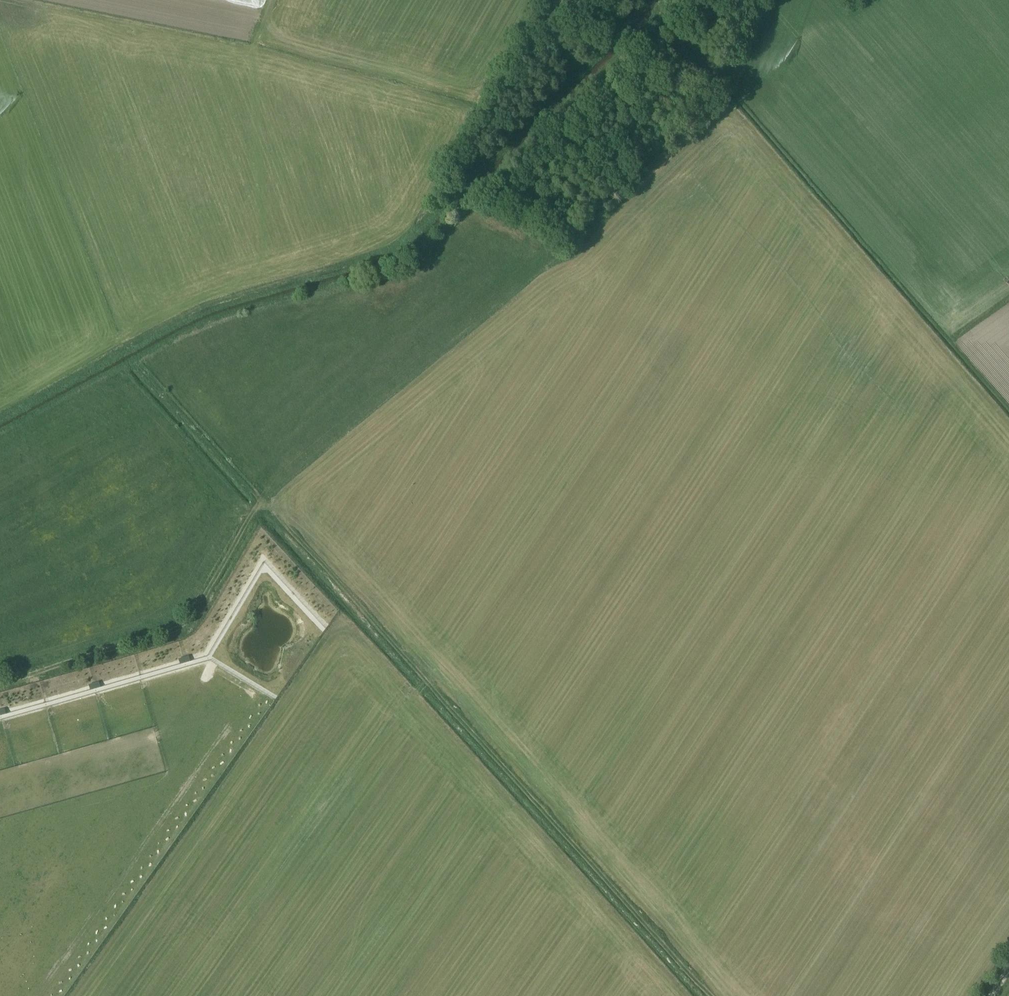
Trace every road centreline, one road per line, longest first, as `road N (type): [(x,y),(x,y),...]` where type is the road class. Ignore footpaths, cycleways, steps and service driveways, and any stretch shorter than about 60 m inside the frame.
road 1 (track): [(0,686),(184,630),(262,504),(709,995)]

